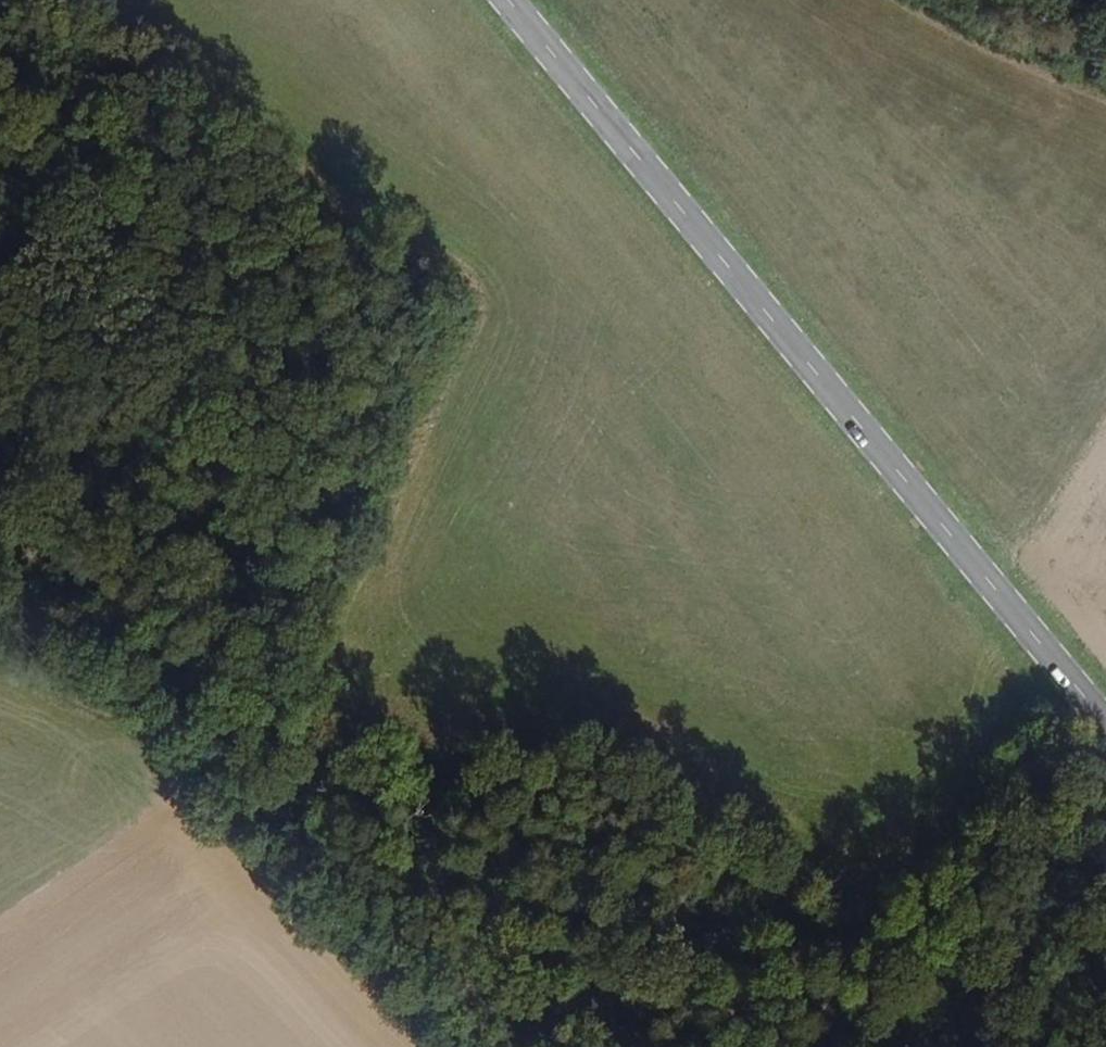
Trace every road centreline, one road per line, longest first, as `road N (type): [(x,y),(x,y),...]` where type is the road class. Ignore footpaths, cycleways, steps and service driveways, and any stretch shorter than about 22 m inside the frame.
road 1 (tertiary): [(1105,709),(521,0)]

